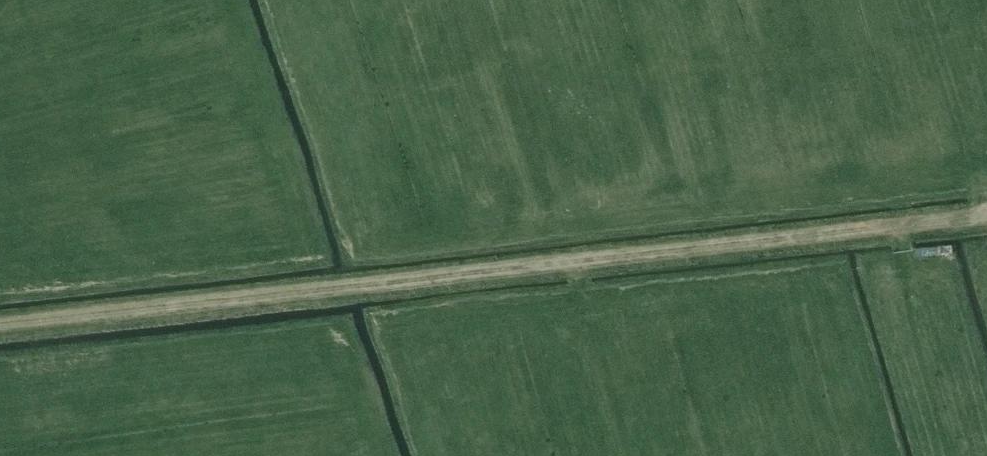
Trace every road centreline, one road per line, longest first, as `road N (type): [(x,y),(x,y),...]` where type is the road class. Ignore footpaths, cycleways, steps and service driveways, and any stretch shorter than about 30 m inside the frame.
road 1 (track): [(0,324),(986,213)]

